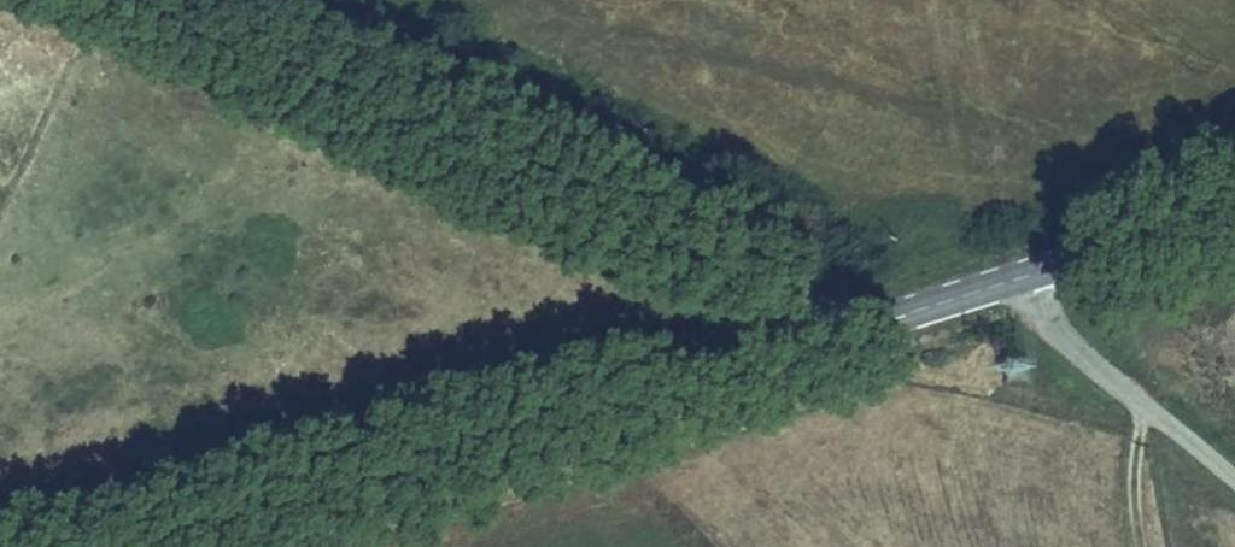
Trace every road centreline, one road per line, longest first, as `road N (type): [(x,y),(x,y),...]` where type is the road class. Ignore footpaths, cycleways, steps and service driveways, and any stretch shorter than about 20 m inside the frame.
road 1 (secondary): [(1004,285),(130,546)]
road 2 (track): [(897,316),(171,0)]
road 3 (unclassified): [(1004,285),(1234,482)]
road 4 (secondary): [(1234,209),(1004,285)]

